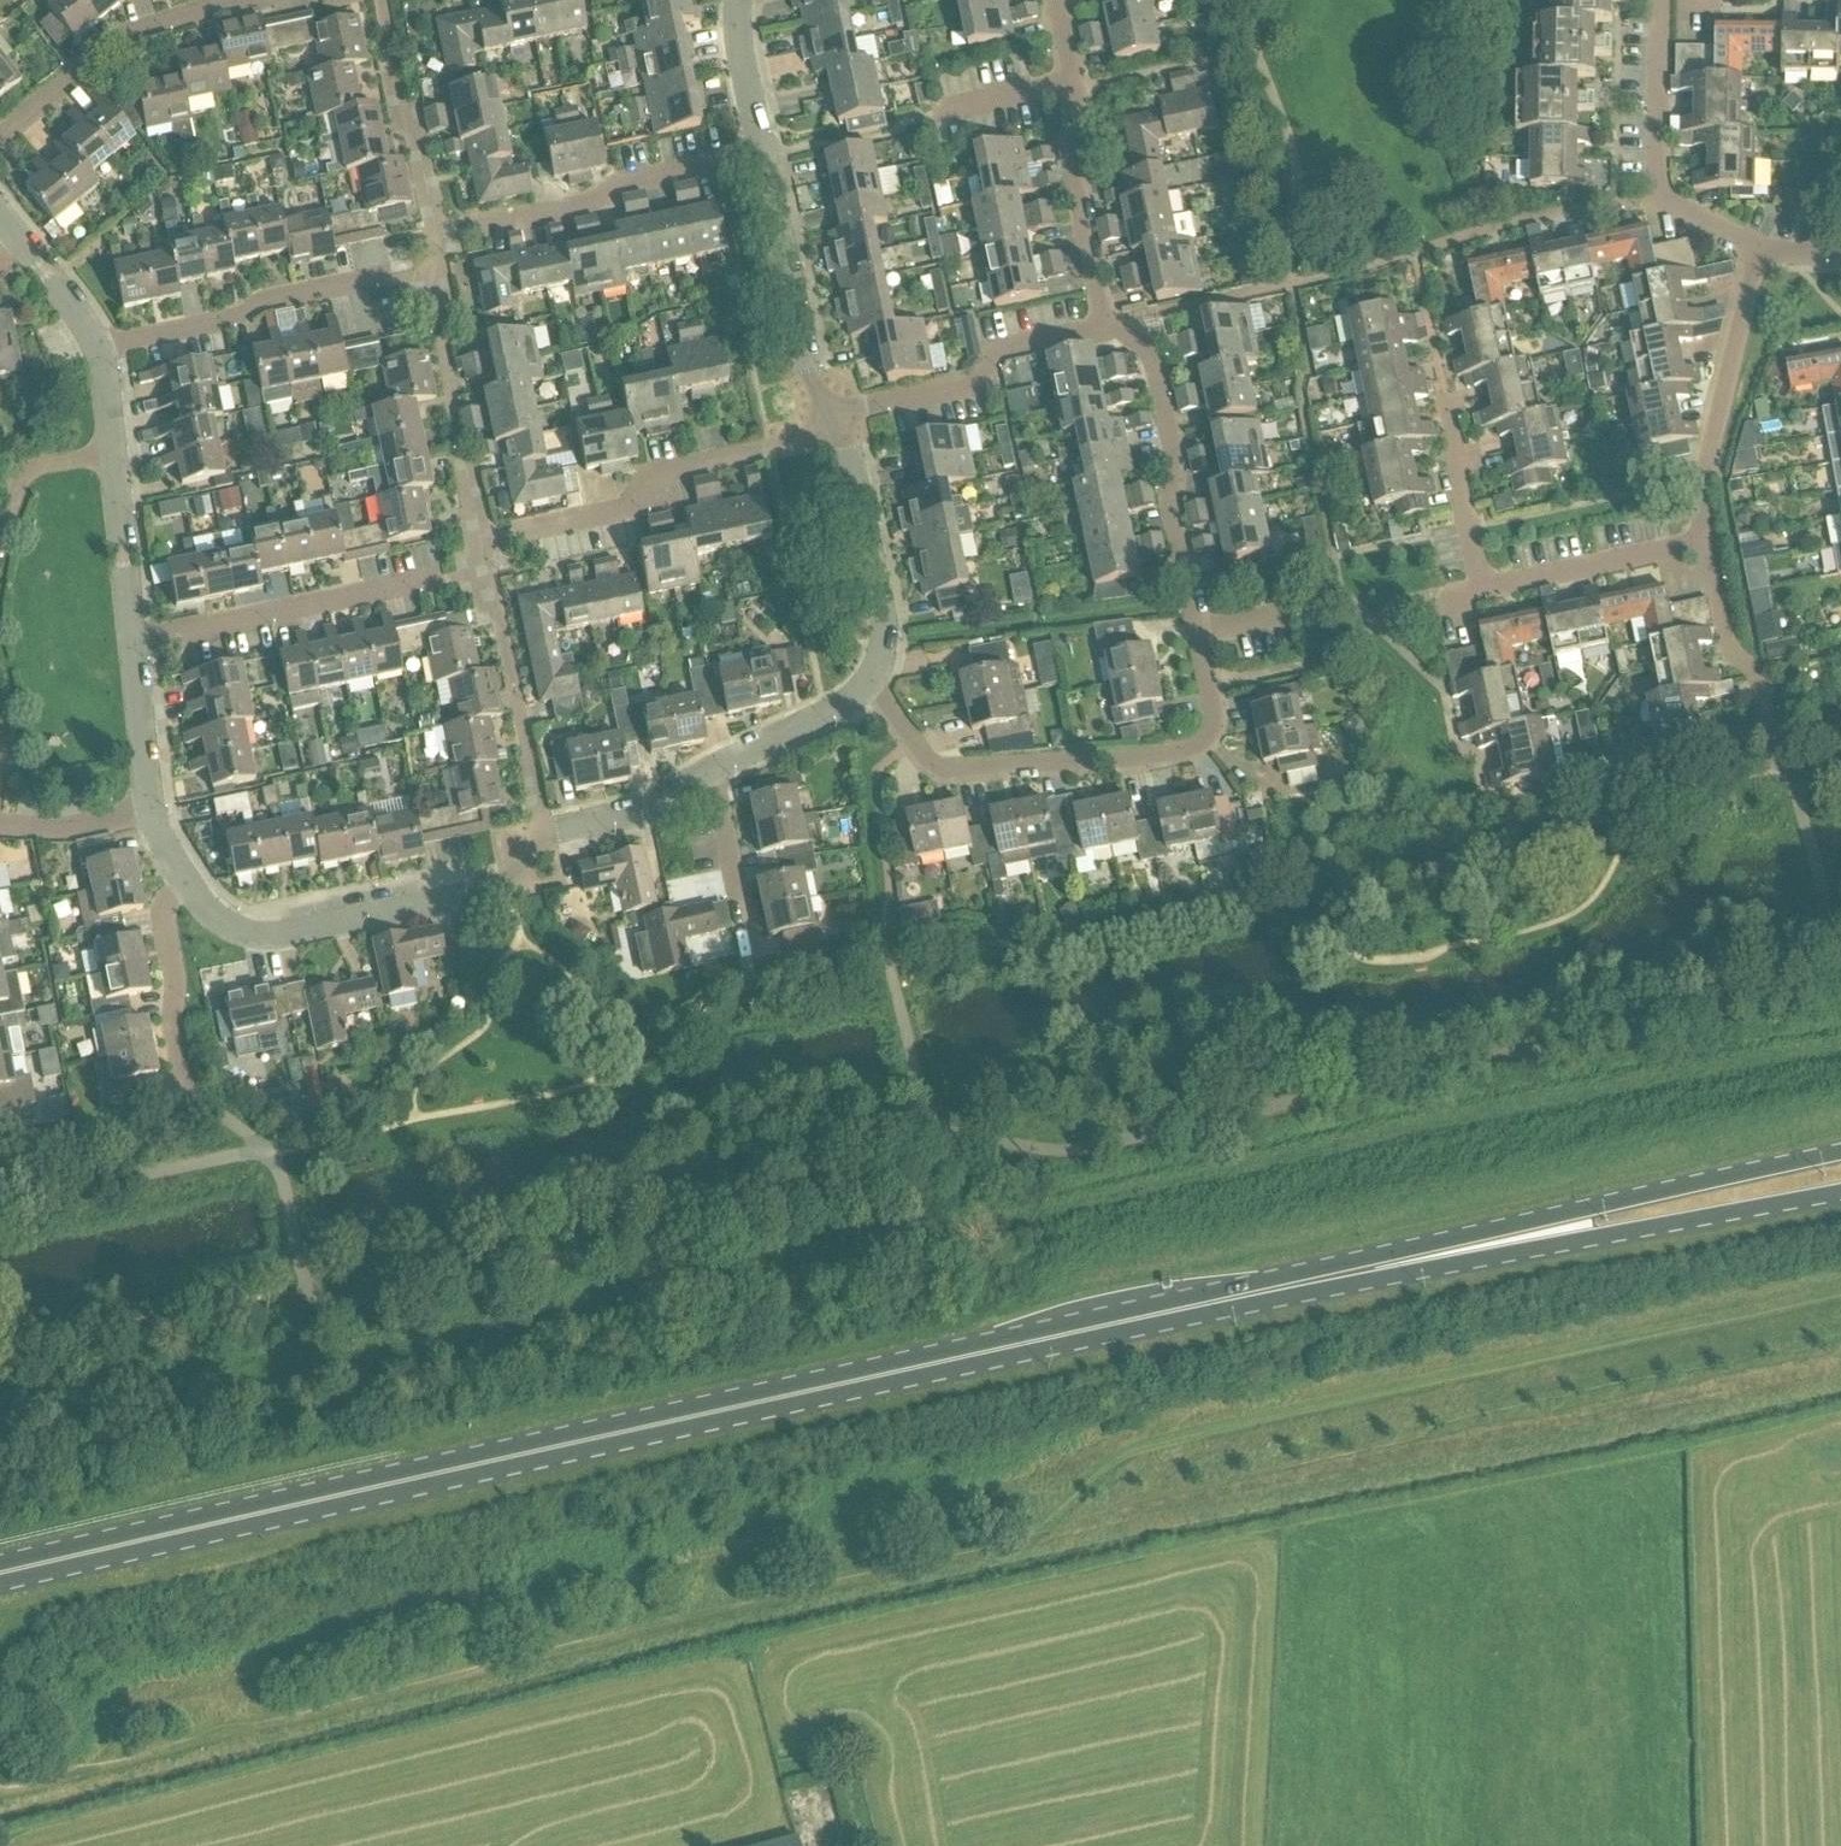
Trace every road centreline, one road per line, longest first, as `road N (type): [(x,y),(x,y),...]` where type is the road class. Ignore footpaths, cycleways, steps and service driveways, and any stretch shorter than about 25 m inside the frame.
road 1 (primary): [(1840,1154),(919,1368)]
road 2 (primary): [(0,1576),(919,1368)]
road 3 (primary): [(919,1368),(1840,1193)]
road 4 (residential): [(871,680),(911,743),(954,771),(1155,759),(1207,744),(1213,714),(1171,500),(1172,445),(1146,350),(1109,324)]
road 5 (residential): [(715,770),(643,808),(552,831),(516,879),(491,891),(259,936),(223,922),(188,883)]
road 6 (residential): [(523,529),(628,507),(649,472),(792,443),(829,419)]
road 7 (residential): [(1109,324),(1098,302),(1072,167),(1073,81),(1057,0)]
road 8 (residential): [(95,346),(235,317),(271,300),(393,280)]
road 9 (residential): [(1760,249),(1678,207),(1660,188),(1661,0)]
road 10 (residential): [(829,419),(972,388),(1007,347),(1109,324)]
road 11 (residential): [(136,639),(430,579)]
road 12 (residential): [(1704,539),(1703,479),(1760,249)]
road 13 (residential): [(476,225),(763,155)]
road 14 (residential): [(0,136),(121,34),(231,0)]
road 15 (residential): [(763,155),(809,370),(829,419)]
road 16 (residential): [(829,419),(845,448),(883,618),(871,680)]
road 17 (residential): [(1704,539),(1482,587)]
road 18 (residential): [(1772,742),(1757,678),(1729,640),(1704,539)]
road 19 (residential): [(187,1081),(164,914),(188,883)]
road 20 (residential): [(1482,587),(1445,393)]
road 21 (residential): [(754,963),(715,770)]
road 22 (residential): [(136,639),(114,454)]
road 23 (residential): [(871,680),(844,704),(715,770)]
road 24 (residential): [(153,814),(136,639)]
road 25 (residential): [(95,346),(0,217)]
road 26 (residential): [(0,536),(26,474),(114,454)]
road 27 (residential): [(738,0),(763,155)]
road 28 (residential): [(0,827),(57,830),(153,814)]

